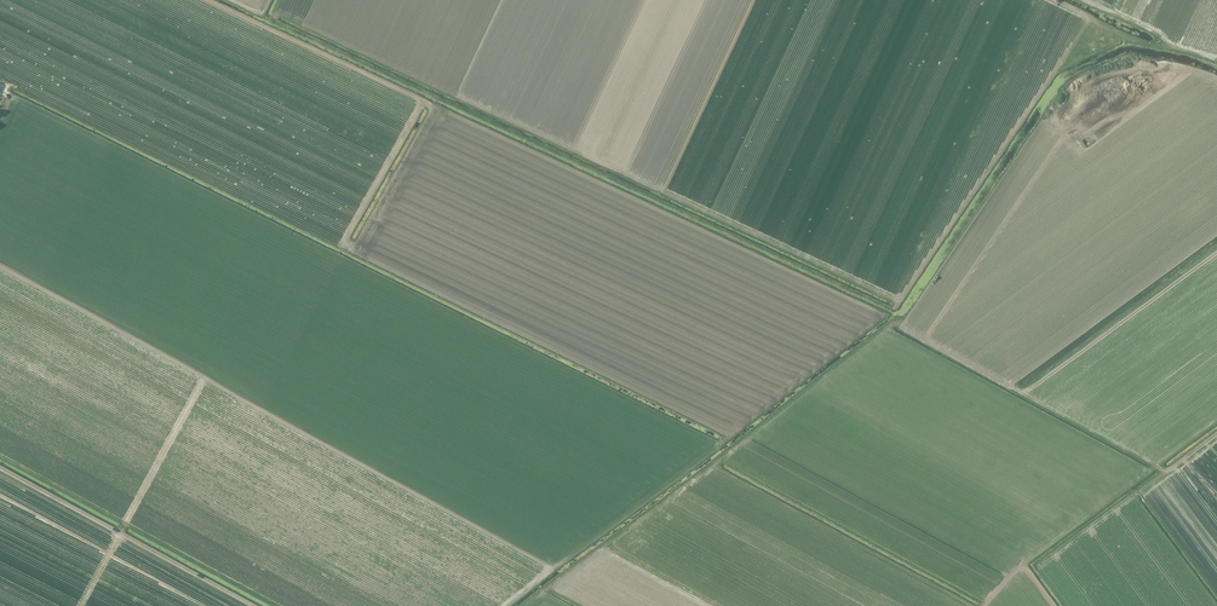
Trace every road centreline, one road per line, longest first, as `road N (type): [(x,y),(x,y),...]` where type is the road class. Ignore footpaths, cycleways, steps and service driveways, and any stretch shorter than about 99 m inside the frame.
road 1 (track): [(337,256),(716,443),(505,605)]
road 2 (track): [(341,249),(422,103),(202,0)]
road 3 (track): [(337,256),(9,95)]
road 4 (track): [(250,605),(0,469)]

